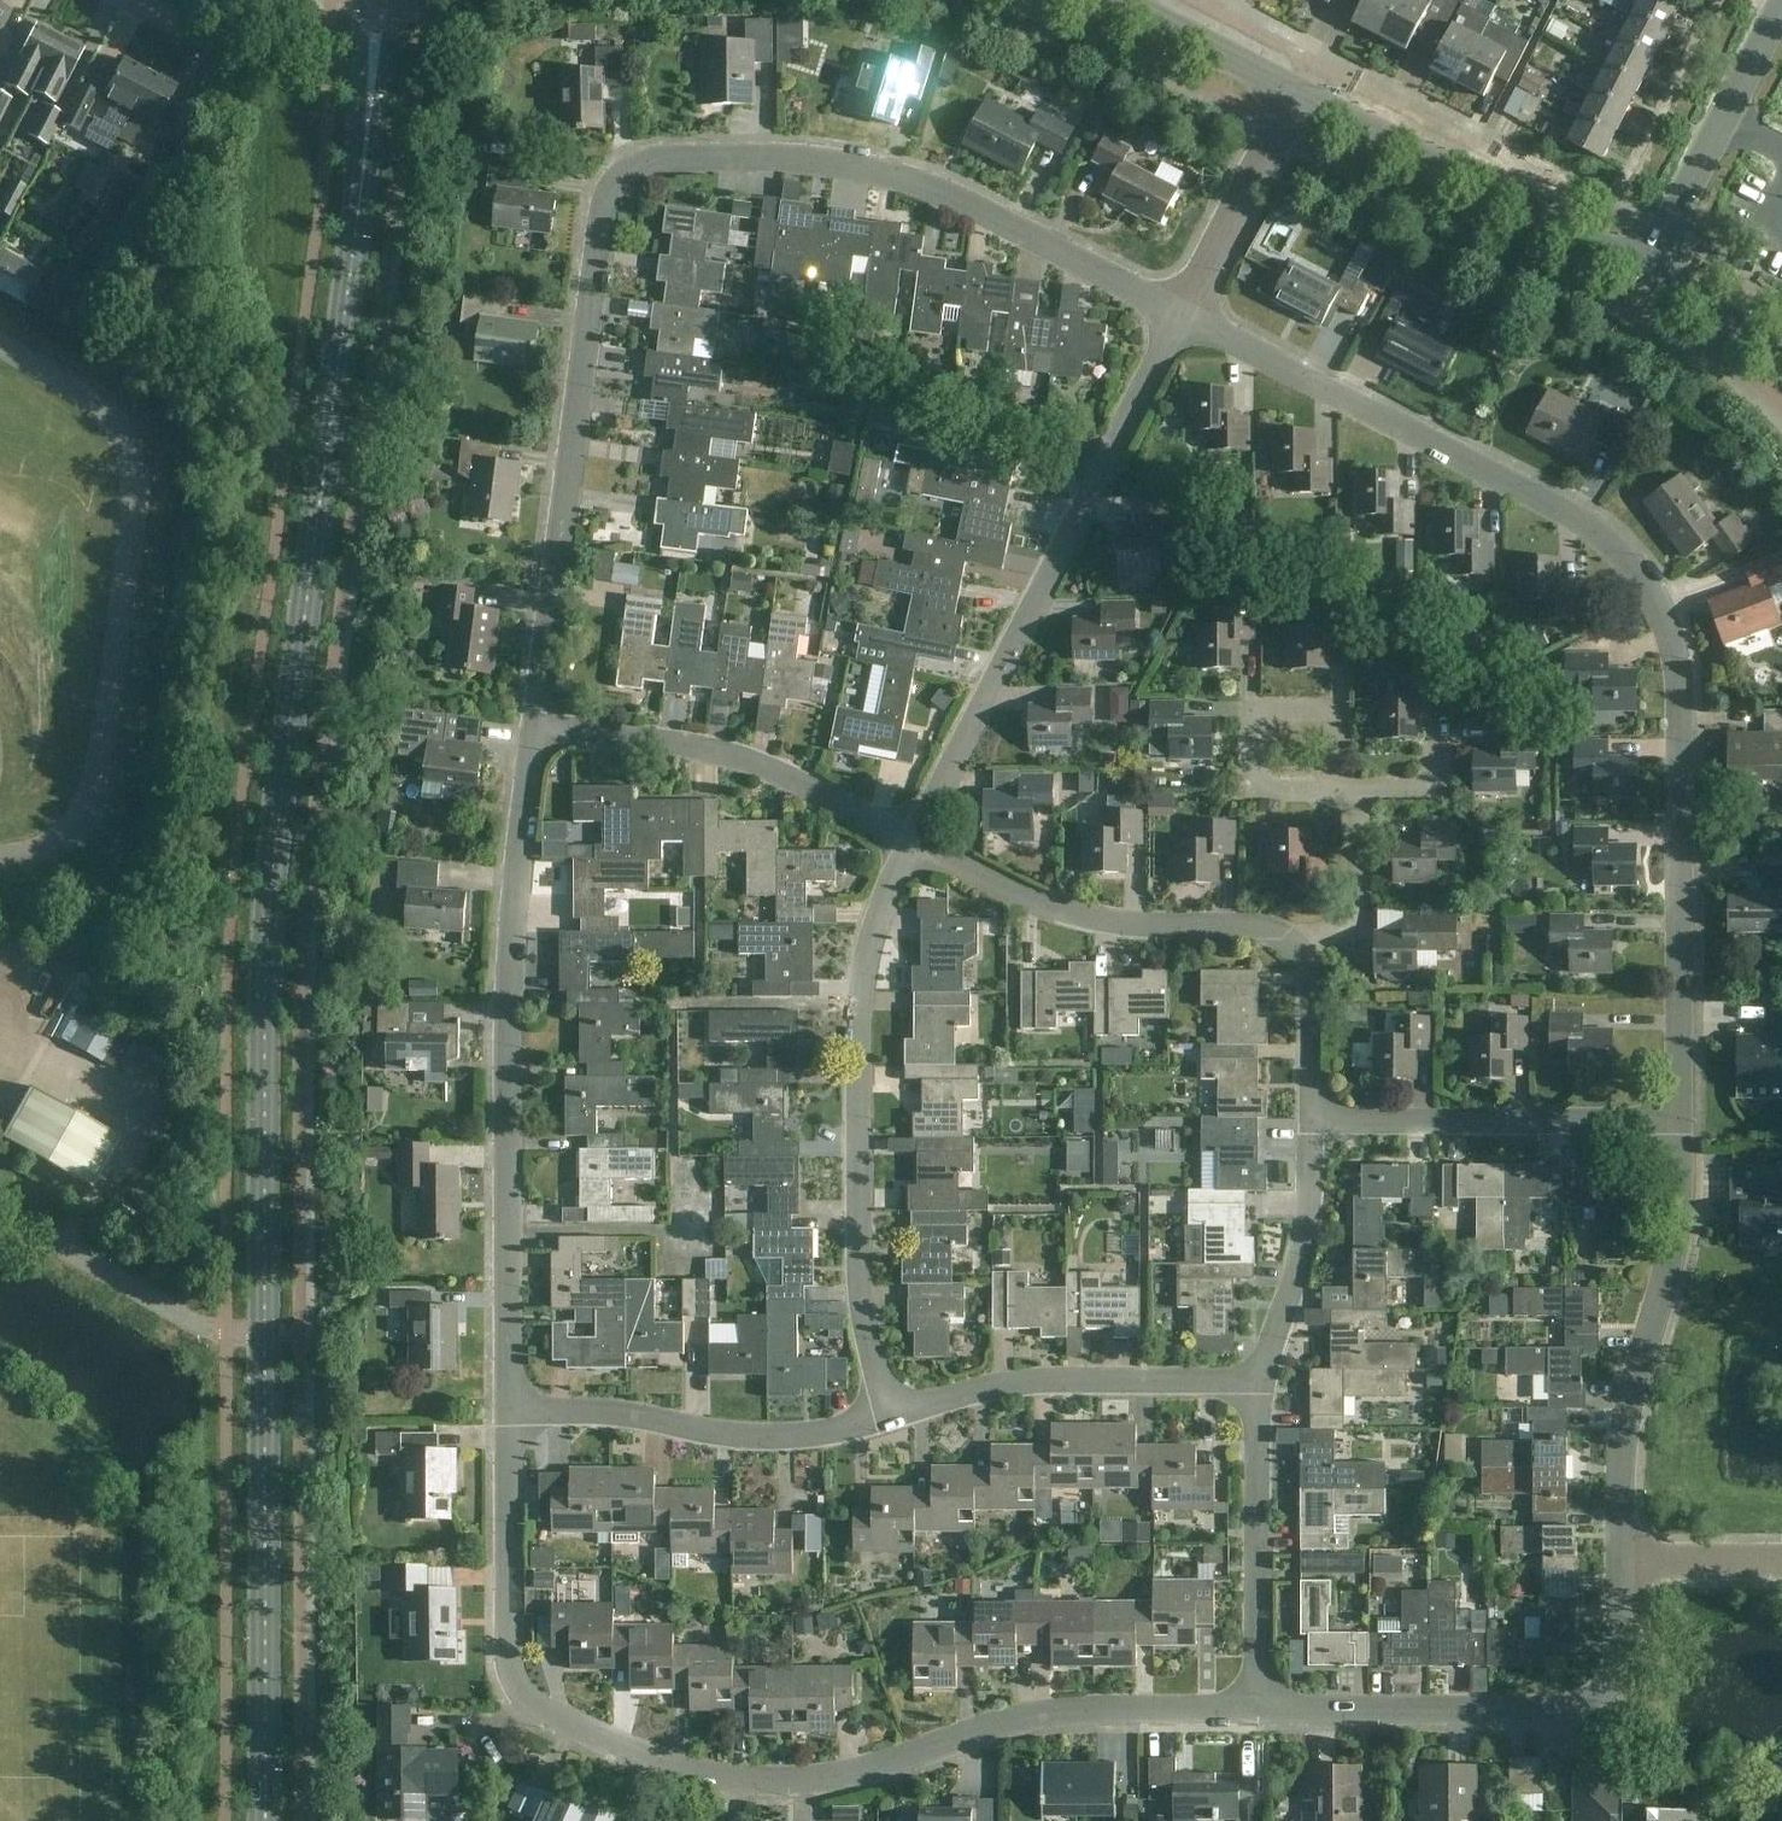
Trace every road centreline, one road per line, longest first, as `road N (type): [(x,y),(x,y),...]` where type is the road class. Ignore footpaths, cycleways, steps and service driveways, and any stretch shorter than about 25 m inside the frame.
road 1 (secondary): [(265,1332),(268,913),(367,139)]
road 2 (residential): [(535,720),(602,223),(614,185),(646,162),(854,163),(957,196),(1186,319)]
road 3 (residential): [(1685,1124),(1678,679),(1663,618),(1636,569),(1594,527),(1186,319)]
road 4 (residential): [(1261,1712),(1049,1711),(825,1785),(695,1778),(599,1744),(519,1688),(508,1629),(514,1411)]
road 5 (residential): [(514,1411),(510,1015),(535,720)]
road 6 (residential): [(911,841),(1186,319)]
road 7 (residential): [(889,1415),(855,1287),(858,986),(868,939),(911,841)]
road 8 (secondary): [(266,1820),(265,1332)]
road 9 (residential): [(1619,1566),(1621,1439),(1677,1218),(1685,1124)]
road 10 (residential): [(1305,957),(1287,936),(1264,930),(1120,924),(1052,906),(911,841)]
road 11 (residential): [(911,841),(792,774),(690,742),(535,720)]
road 12 (tertiary): [(1651,271),(1297,96)]
road 13 (residential): [(514,1411),(624,1417),(713,1440),(818,1439),(889,1415)]
road 14 (residential): [(889,1415),(956,1394),(1035,1383),(1262,1388)]
road 15 (residential): [(1685,1124),(1316,1128)]
road 16 (residential): [(1608,1696),(1582,1712),(1551,1715),(1261,1712)]
road 17 (residential): [(1261,1712),(1262,1388)]
road 18 (unclassified): [(1651,271),(1781,0)]
road 19 (residential): [(265,1332),(194,1323),(0,1218)]
road 20 (residential): [(1262,1388),(1312,1209),(1316,1128)]
road 21 (residential): [(1186,319),(1297,96)]
road 22 (residential): [(1341,789),(1257,784),(1256,711),(1341,715)]
road 23 (tertiary): [(1297,96),(1111,0)]
road 24 (residential): [(1305,957),(1348,921),(1365,876),(1355,790)]
road 25 (residential): [(1316,1128),(1305,957)]
road 26 (residential): [(1781,1564),(1619,1566)]
road 27 (tertiary): [(1781,356),(1651,271)]
road 28 (secondary): [(367,139),(395,0)]
road 29 (secondary): [(362,0),(357,92),(367,139)]
road 30 (residential): [(1608,1696),(1617,1667),(1619,1566)]

